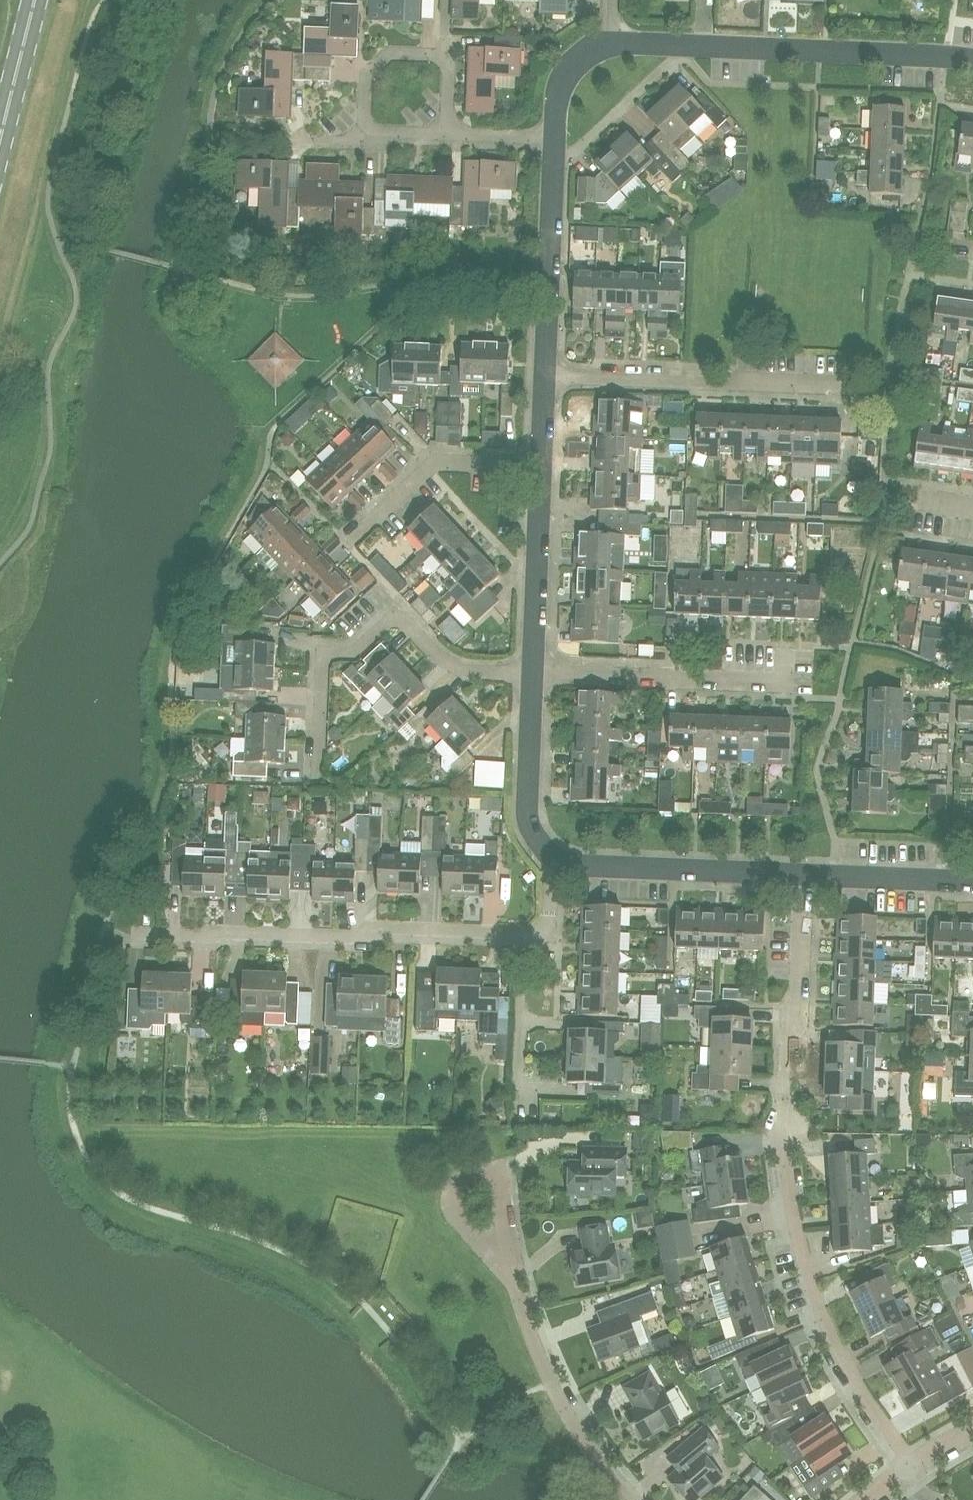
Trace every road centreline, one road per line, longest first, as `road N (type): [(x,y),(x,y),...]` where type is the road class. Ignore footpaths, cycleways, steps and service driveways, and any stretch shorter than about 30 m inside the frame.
road 1 (residential): [(898,1466),(792,1245),(796,865)]
road 2 (residential): [(105,926),(545,939),(551,855)]
road 3 (residential): [(315,770),(318,650),(358,649),(400,611),(459,668),(534,664)]
road 4 (residential): [(840,387),(543,378)]
road 5 (residential): [(639,1499),(595,1438),(534,1323),(506,1244)]
road 6 (residential): [(802,672),(534,664)]
road 7 (residential): [(551,855),(796,865)]
road 8 (residential): [(853,48),(609,43)]
road 9 (residential): [(553,137),(543,378)]
road 10 (residential): [(445,138),(445,58),(364,59),(362,137)]
road 11 (residential): [(346,545),(425,467),(449,459),(541,463)]
road 12 (residential): [(541,463),(534,664)]
road 13 (residential): [(534,664),(528,802),(551,855)]
road 14 (residential): [(796,865),(972,871)]
road 15 (residential): [(506,1244),(496,1178),(469,1180),(454,1199),(474,1236)]
road 16 (primary): [(0,143),(35,0)]
road 17 (residential): [(846,187),(853,48)]
road 18 (residential): [(972,60),(853,48)]

